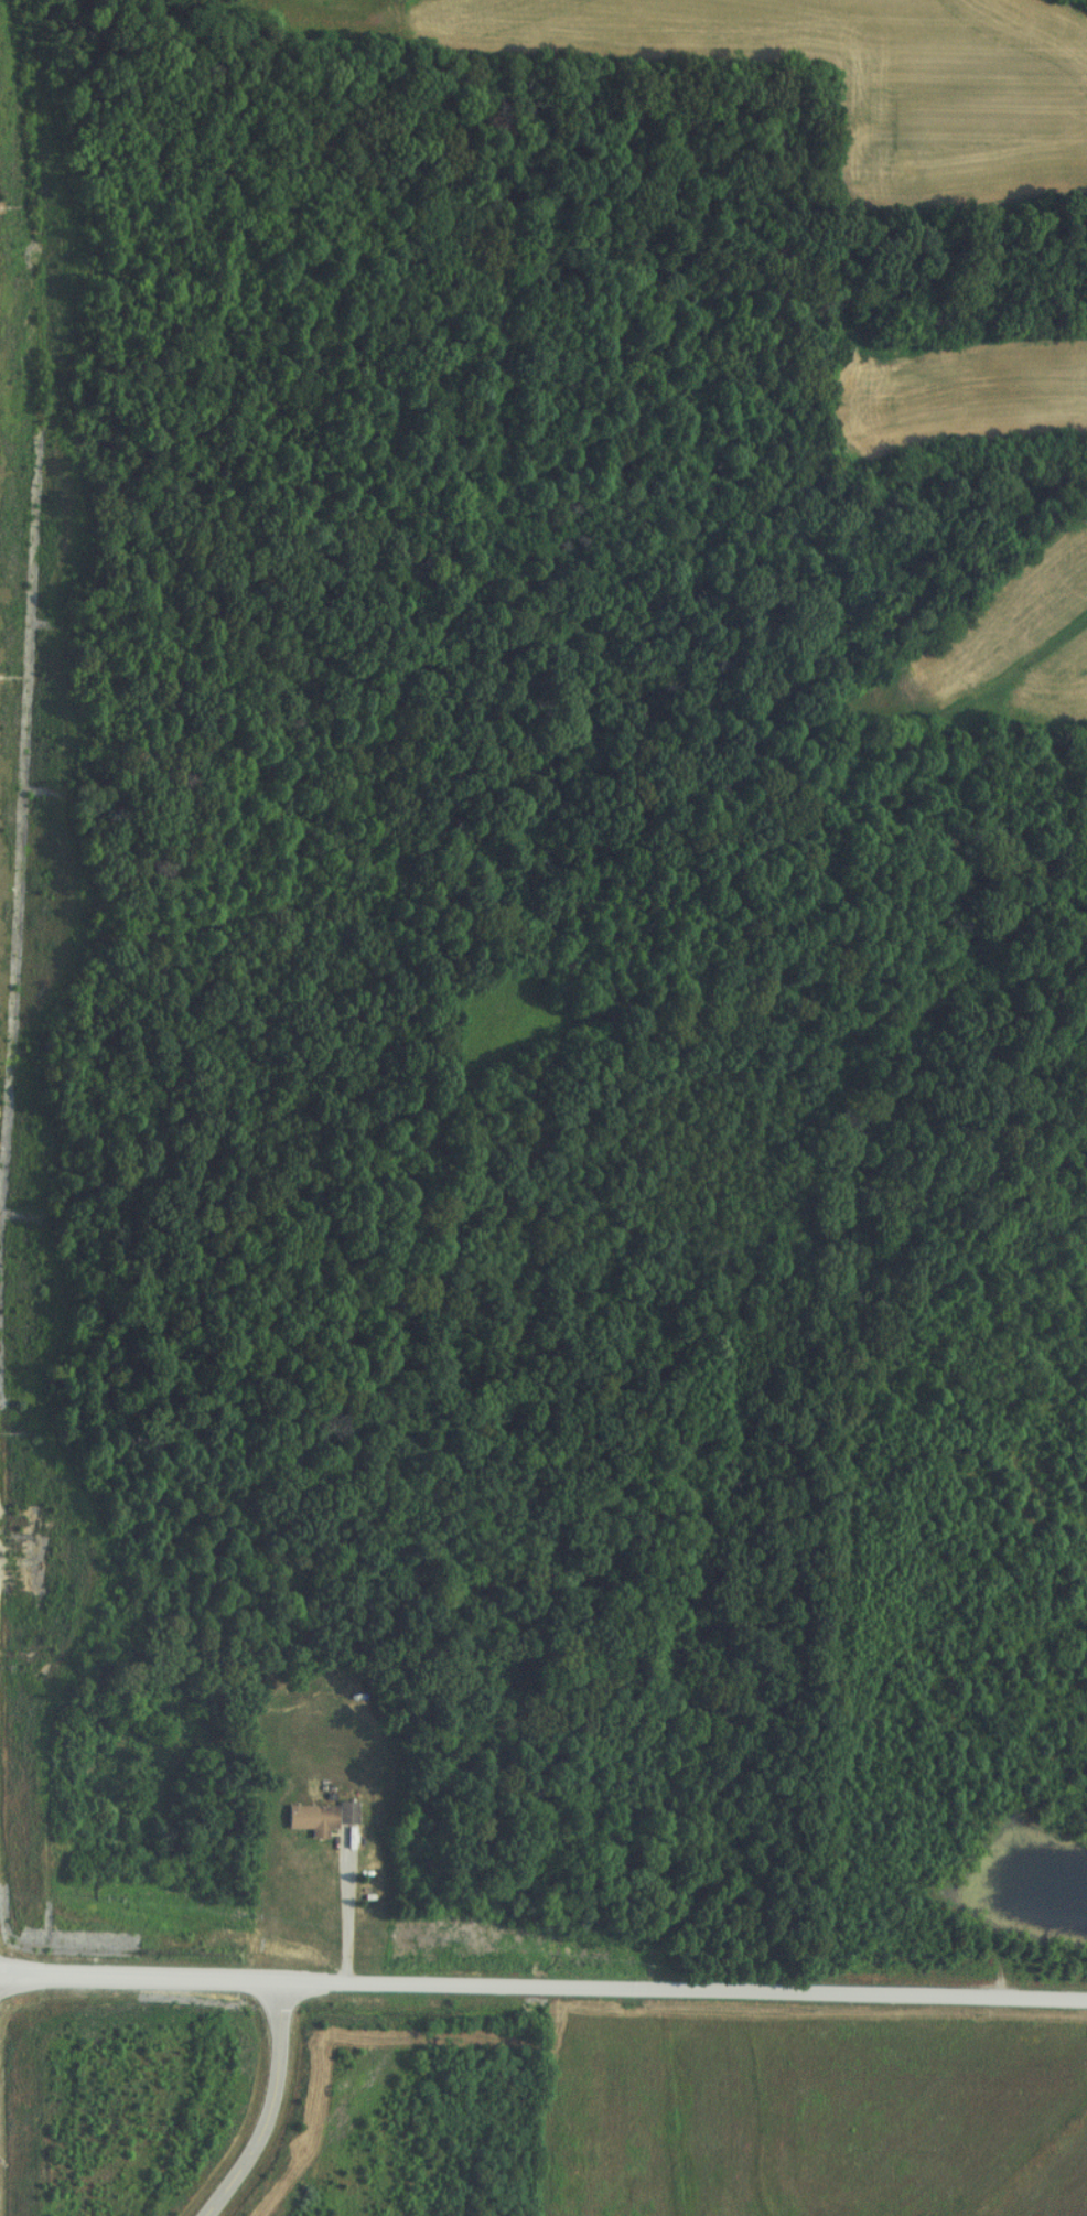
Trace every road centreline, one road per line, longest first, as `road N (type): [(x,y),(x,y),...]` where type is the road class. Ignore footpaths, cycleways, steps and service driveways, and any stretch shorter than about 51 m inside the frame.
road 1 (residential): [(0,1973),(1086,2000)]
road 2 (residential): [(277,1981),(269,2101),(239,2164),(201,2215)]

